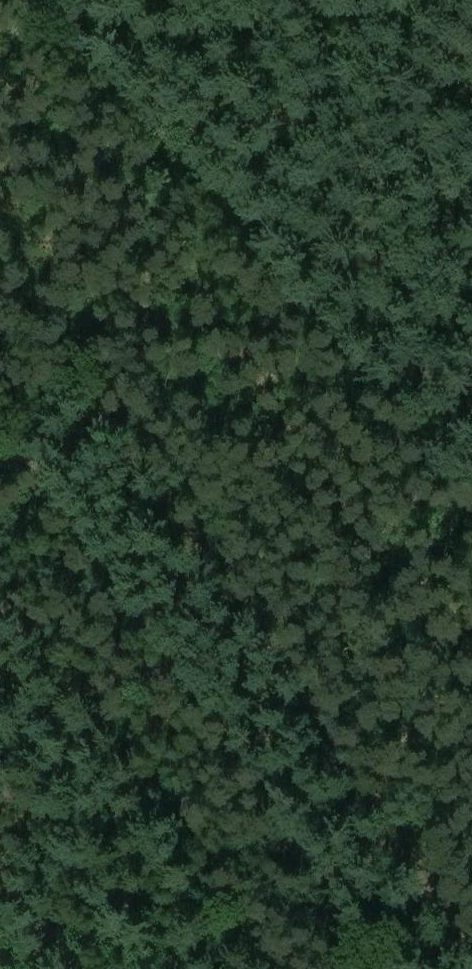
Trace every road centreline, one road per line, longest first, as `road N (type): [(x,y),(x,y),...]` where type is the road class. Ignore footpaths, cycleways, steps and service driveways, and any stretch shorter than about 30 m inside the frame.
road 1 (track): [(28,0),(471,535)]

